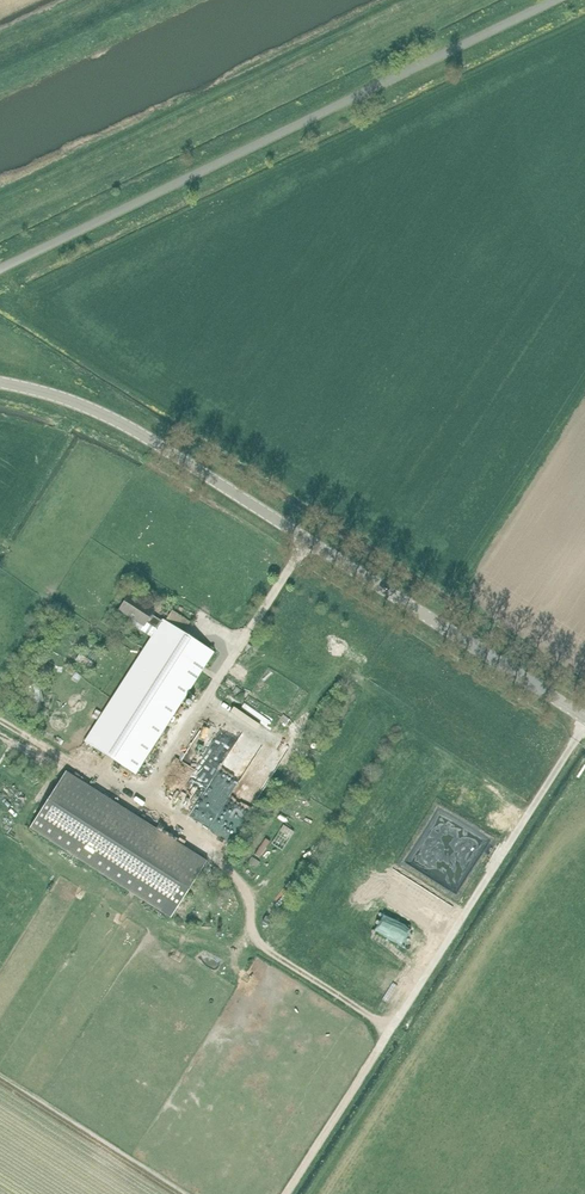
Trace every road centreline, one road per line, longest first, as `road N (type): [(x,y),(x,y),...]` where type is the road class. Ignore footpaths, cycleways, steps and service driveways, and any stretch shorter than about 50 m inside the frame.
road 1 (unclassified): [(584,719),(111,417),(0,382)]
road 2 (unclassified): [(0,269),(558,0)]

